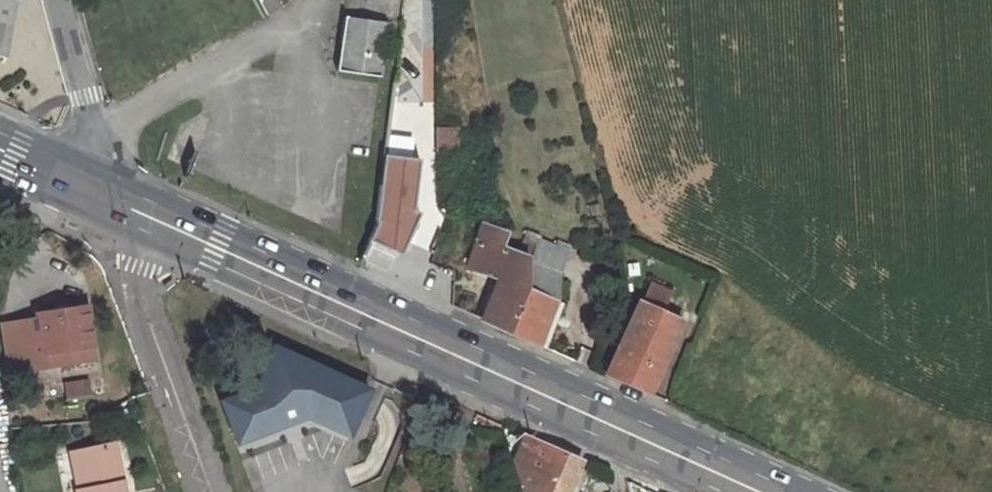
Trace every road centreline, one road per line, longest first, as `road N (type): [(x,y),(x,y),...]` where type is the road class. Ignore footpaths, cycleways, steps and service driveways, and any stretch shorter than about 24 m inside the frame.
road 1 (primary): [(113,201),(760,491)]
road 2 (residential): [(209,491),(113,201)]
road 3 (residential): [(55,0),(113,201)]
road 4 (primary): [(0,149),(113,201)]

